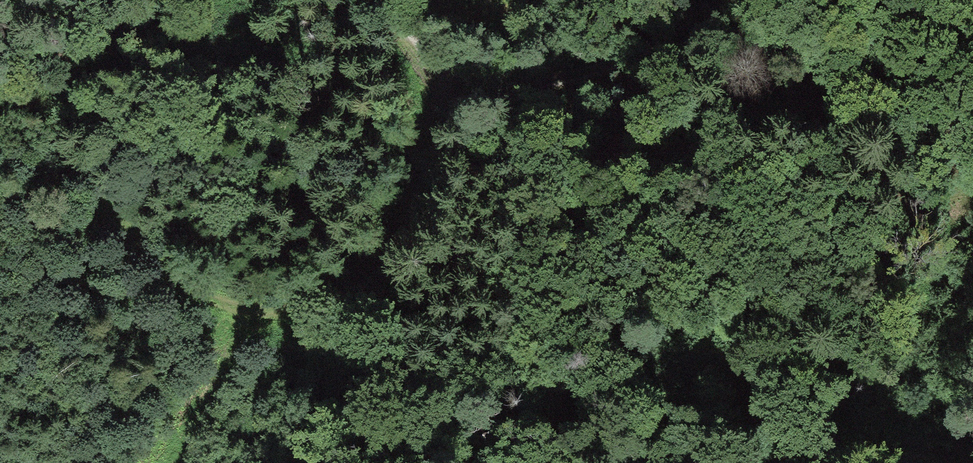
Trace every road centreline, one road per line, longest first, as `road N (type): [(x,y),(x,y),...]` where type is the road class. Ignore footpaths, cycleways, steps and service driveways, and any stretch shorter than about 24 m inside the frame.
road 1 (track): [(0,116),(34,130),(171,280),(230,309),(316,306),(380,255),(409,193),(426,119),(467,69)]
road 2 (track): [(387,0),(393,19),(428,52),(506,80),(566,81),(668,43),(736,32),(858,72),(972,131)]
road 3 (track): [(900,462),(848,454),(712,462)]

